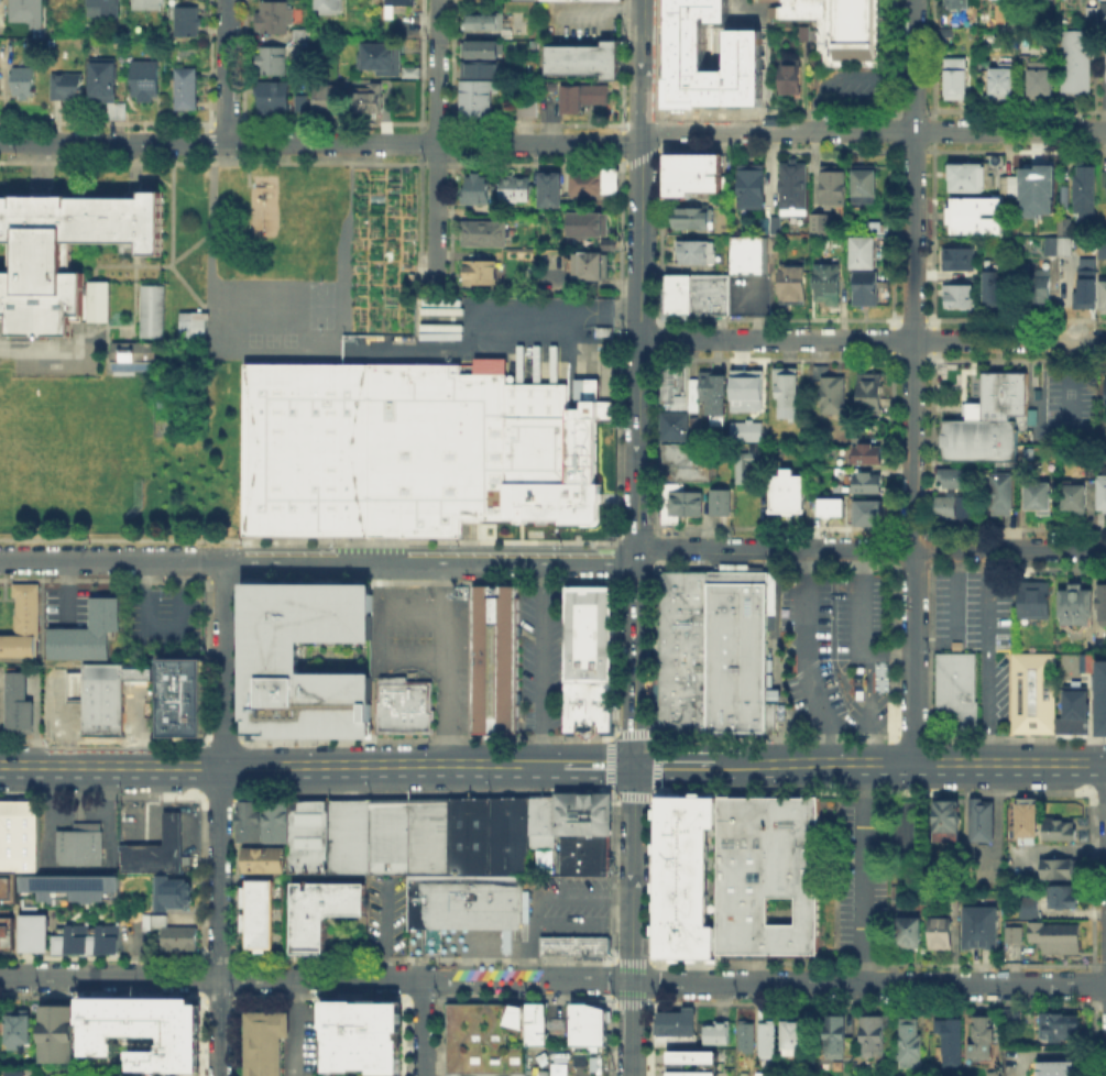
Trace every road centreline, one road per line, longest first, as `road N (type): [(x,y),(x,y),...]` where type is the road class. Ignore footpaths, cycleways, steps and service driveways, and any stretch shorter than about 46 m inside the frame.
road 1 (residential): [(0,143),(623,145),(665,130),(1105,132)]
road 2 (tertiary): [(634,766),(644,0)]
road 3 (residential): [(912,766),(914,0)]
road 4 (secondary): [(0,768),(566,766)]
road 5 (residential): [(632,981),(1105,985)]
road 6 (secondary): [(634,766),(1105,767)]
road 7 (residential): [(637,553),(656,546),(1105,548)]
road 8 (residential): [(639,339),(1105,340)]
road 9 (residential): [(0,977),(421,979)]
road 10 (residential): [(225,561),(615,562),(637,553)]
road 11 (residential): [(221,769),(218,1075)]
road 12 (residential): [(435,286),(437,0)]
road 13 (residential): [(0,560),(225,561)]
road 14 (tertiary): [(634,766),(632,981)]
road 15 (residential): [(221,769),(225,561)]
road 16 (residential): [(227,144),(227,0)]

